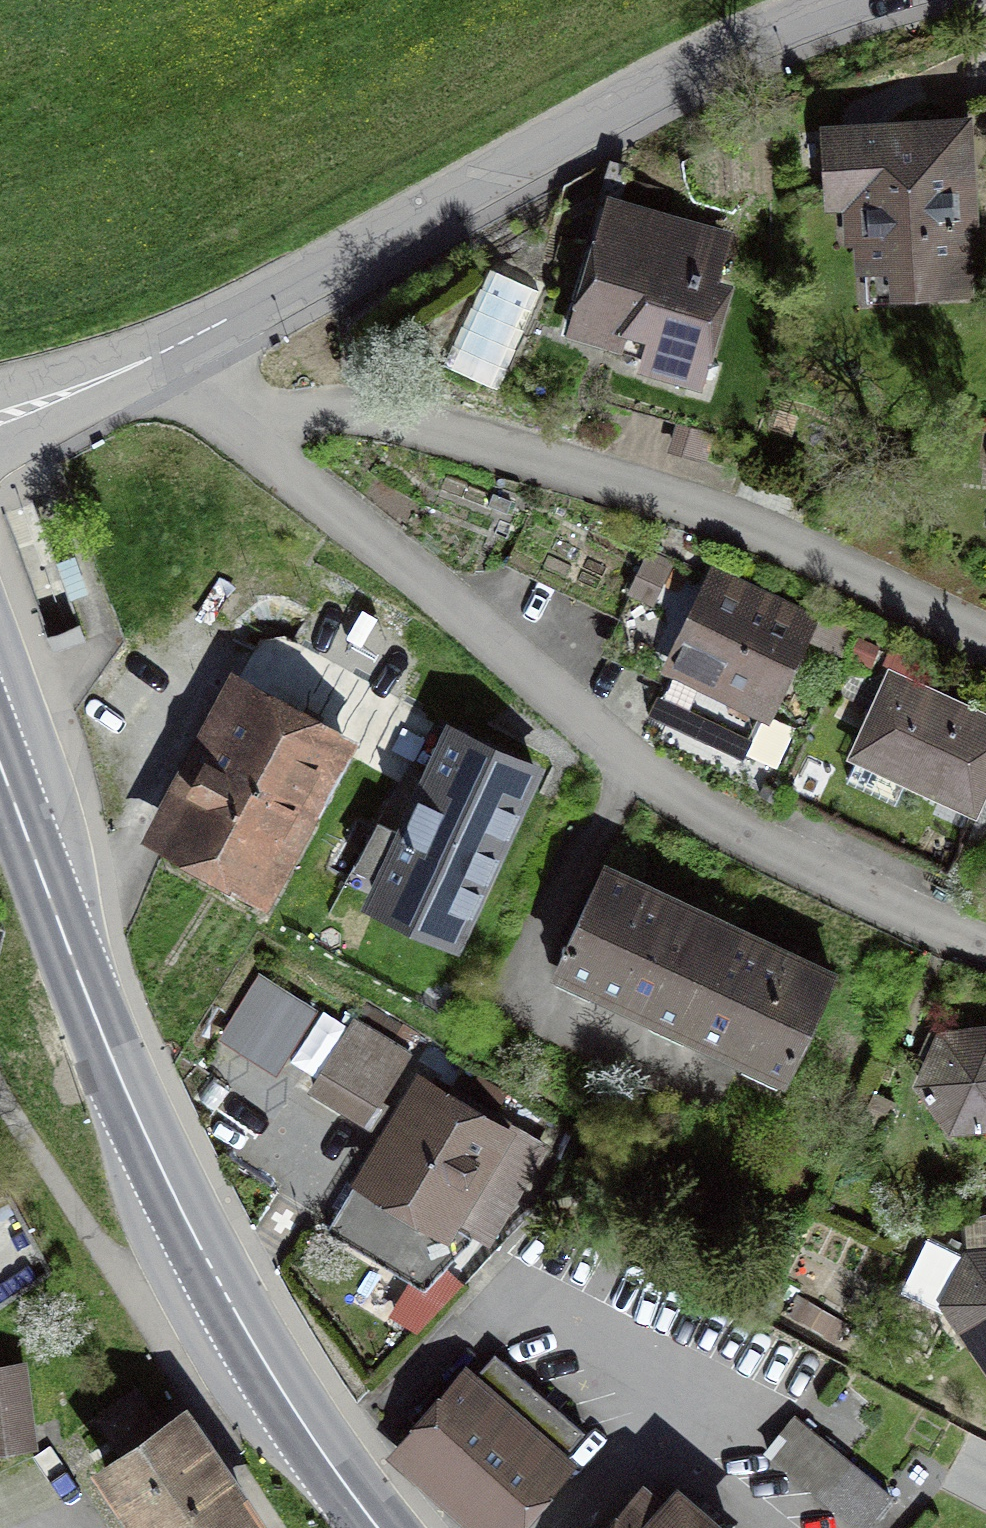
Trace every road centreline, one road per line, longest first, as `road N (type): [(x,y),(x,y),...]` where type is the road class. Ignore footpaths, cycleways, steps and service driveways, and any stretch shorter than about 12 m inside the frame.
road 1 (residential): [(985,944),(710,824),(624,765),(231,415)]
road 2 (secondary): [(0,763),(120,1079),(217,1280),(377,1527)]
road 3 (residential): [(985,630),(761,530),(406,419),(345,411),(231,415)]
road 4 (unclassified): [(163,350),(704,55),(841,0)]
road 5 (unclassified): [(0,416),(163,350)]

